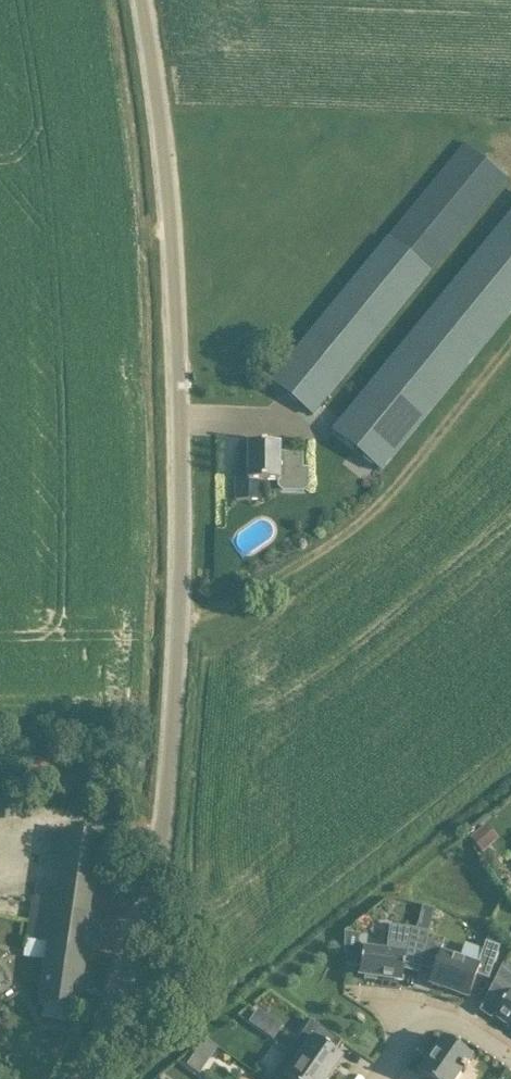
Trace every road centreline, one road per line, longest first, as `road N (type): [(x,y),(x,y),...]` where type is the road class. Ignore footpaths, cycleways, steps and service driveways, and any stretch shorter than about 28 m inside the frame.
road 1 (unclassified): [(79,1078),(129,966),(163,823),(175,704),(179,453),(168,230),(141,0)]
road 2 (residential): [(510,1057),(461,1024),(422,1016),(375,1078)]

